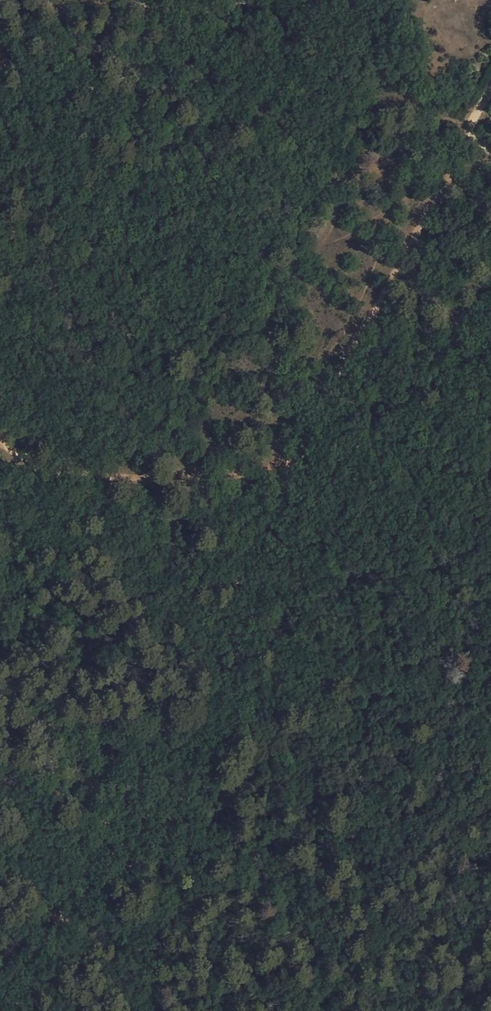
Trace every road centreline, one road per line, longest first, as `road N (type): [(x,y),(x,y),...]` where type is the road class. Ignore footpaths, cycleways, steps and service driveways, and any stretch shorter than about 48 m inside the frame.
road 1 (track): [(10,1010),(240,602),(463,132),(490,91)]
road 2 (track): [(304,461),(244,475),(138,472),(67,466),(0,434)]
road 3 (track): [(490,156),(347,0)]
road 4 (track): [(142,0),(278,7),(299,0)]
road 5 (track): [(401,1010),(411,990),(490,916)]

